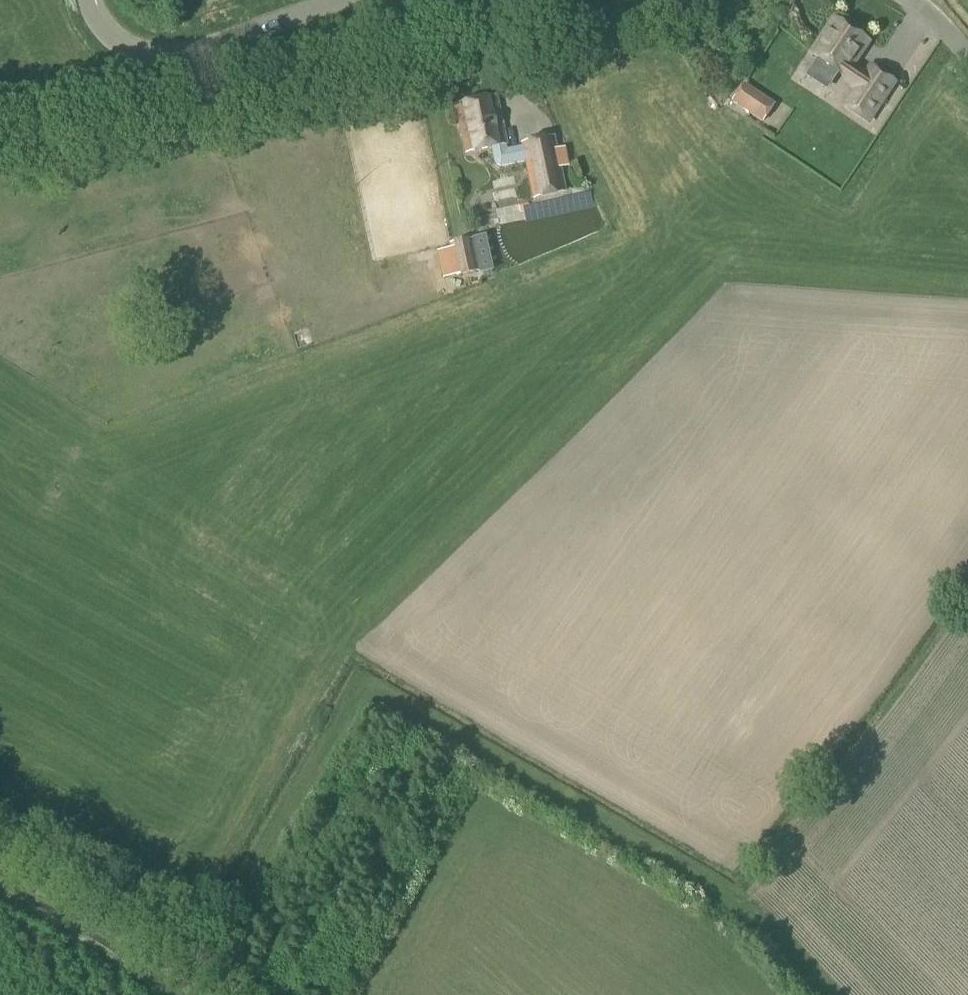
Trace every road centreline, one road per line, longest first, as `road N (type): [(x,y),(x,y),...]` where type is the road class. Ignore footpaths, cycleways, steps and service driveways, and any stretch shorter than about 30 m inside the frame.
road 1 (track): [(0,146),(528,38)]
road 2 (unclassified): [(343,0),(191,55),(137,47),(104,27),(94,0)]
road 3 (track): [(0,845),(222,994)]

